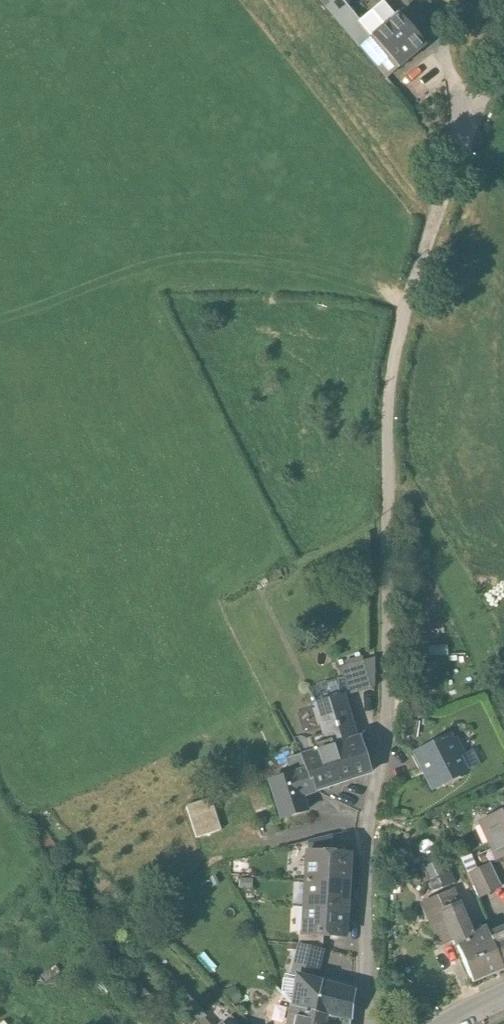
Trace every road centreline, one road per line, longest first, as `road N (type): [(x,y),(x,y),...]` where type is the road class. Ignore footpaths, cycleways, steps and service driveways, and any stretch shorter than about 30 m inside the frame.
road 1 (unclassified): [(407,722),(387,538),(387,385),(468,135)]
road 2 (residential): [(386,1023),(407,722)]

